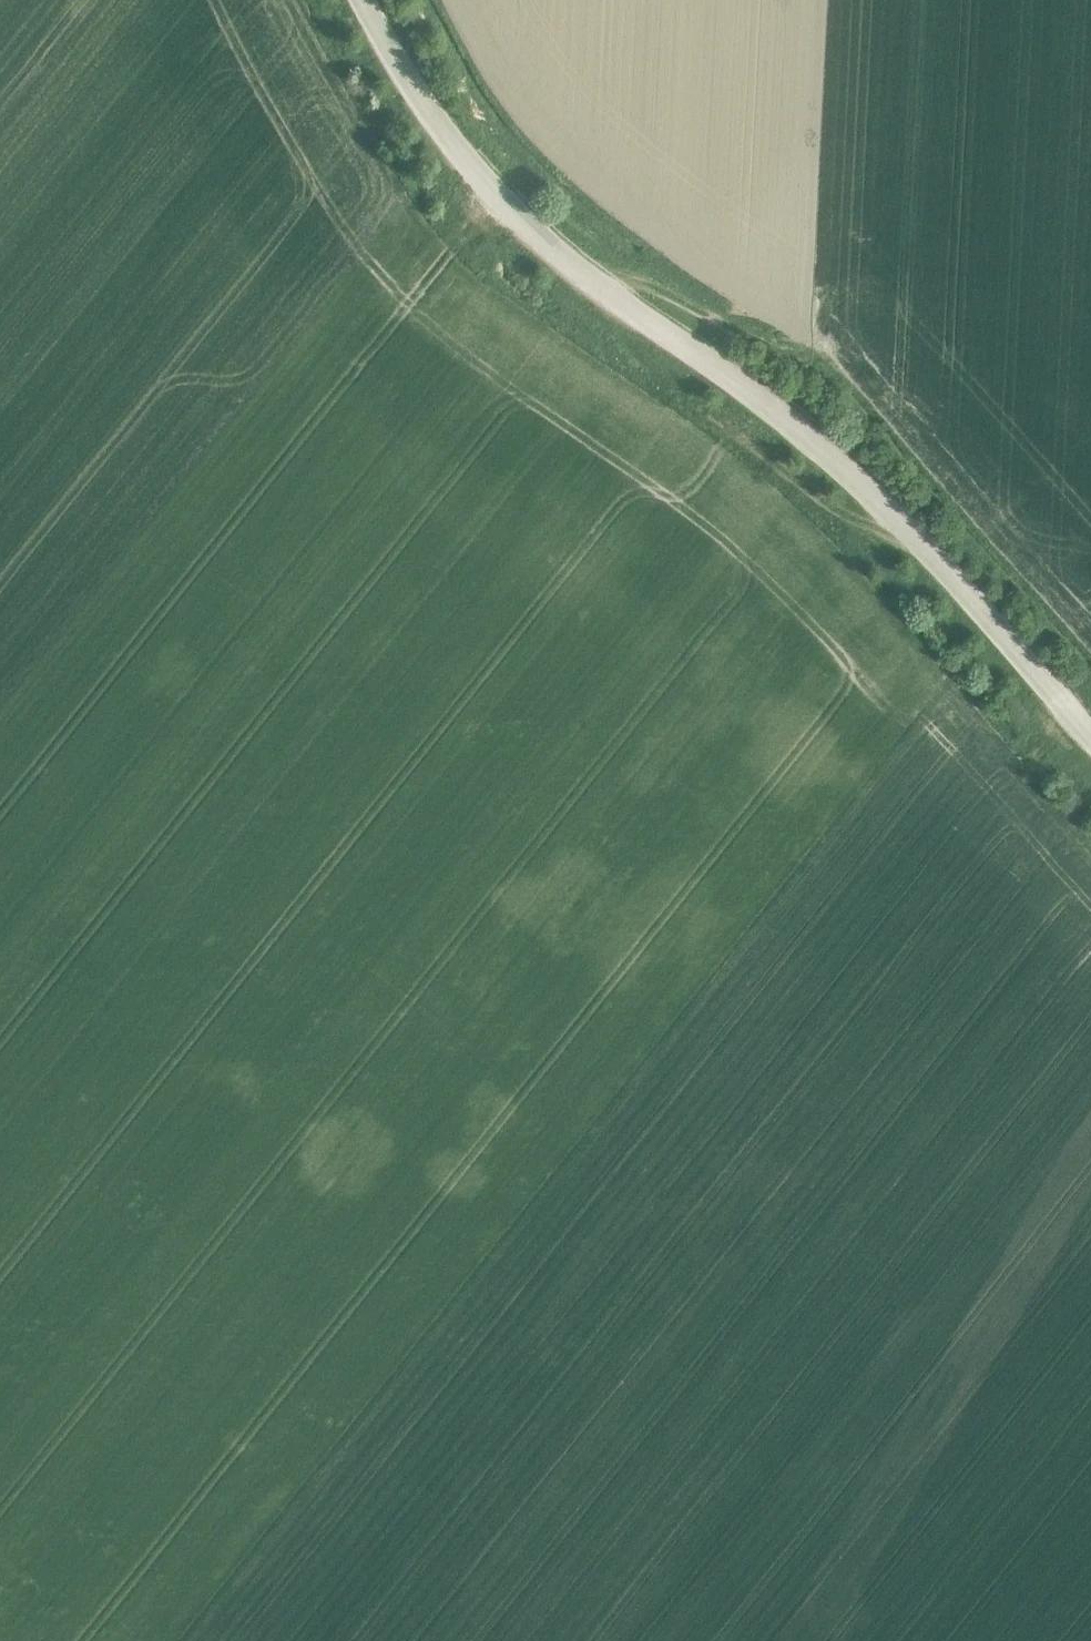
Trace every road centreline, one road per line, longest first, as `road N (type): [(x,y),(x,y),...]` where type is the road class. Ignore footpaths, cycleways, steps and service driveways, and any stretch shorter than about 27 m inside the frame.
road 1 (tertiary): [(1090,740),(928,550),(857,481),(545,245),(491,192),(443,131),(362,0)]
road 2 (track): [(578,270),(619,336),(676,392),(814,501),(928,550)]
road 3 (track): [(558,255),(613,267),(740,328),(810,346)]

